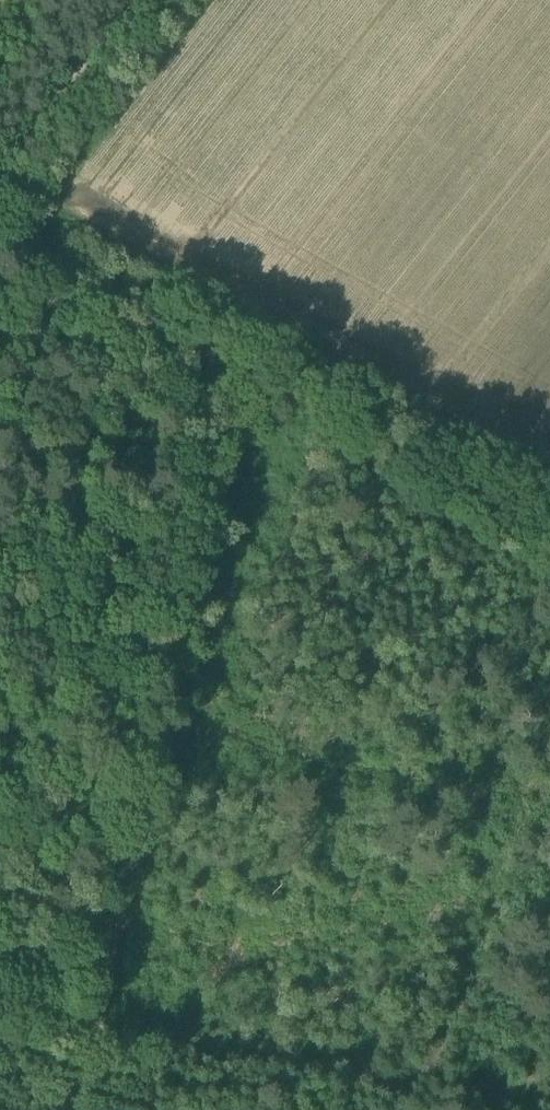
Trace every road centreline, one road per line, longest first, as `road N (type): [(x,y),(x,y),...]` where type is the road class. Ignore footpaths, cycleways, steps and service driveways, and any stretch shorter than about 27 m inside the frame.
road 1 (track): [(101,1109),(292,401)]
road 2 (track): [(0,220),(75,282),(292,401)]
road 3 (track): [(292,401),(549,543)]
road 4 (track): [(135,0),(0,171)]

